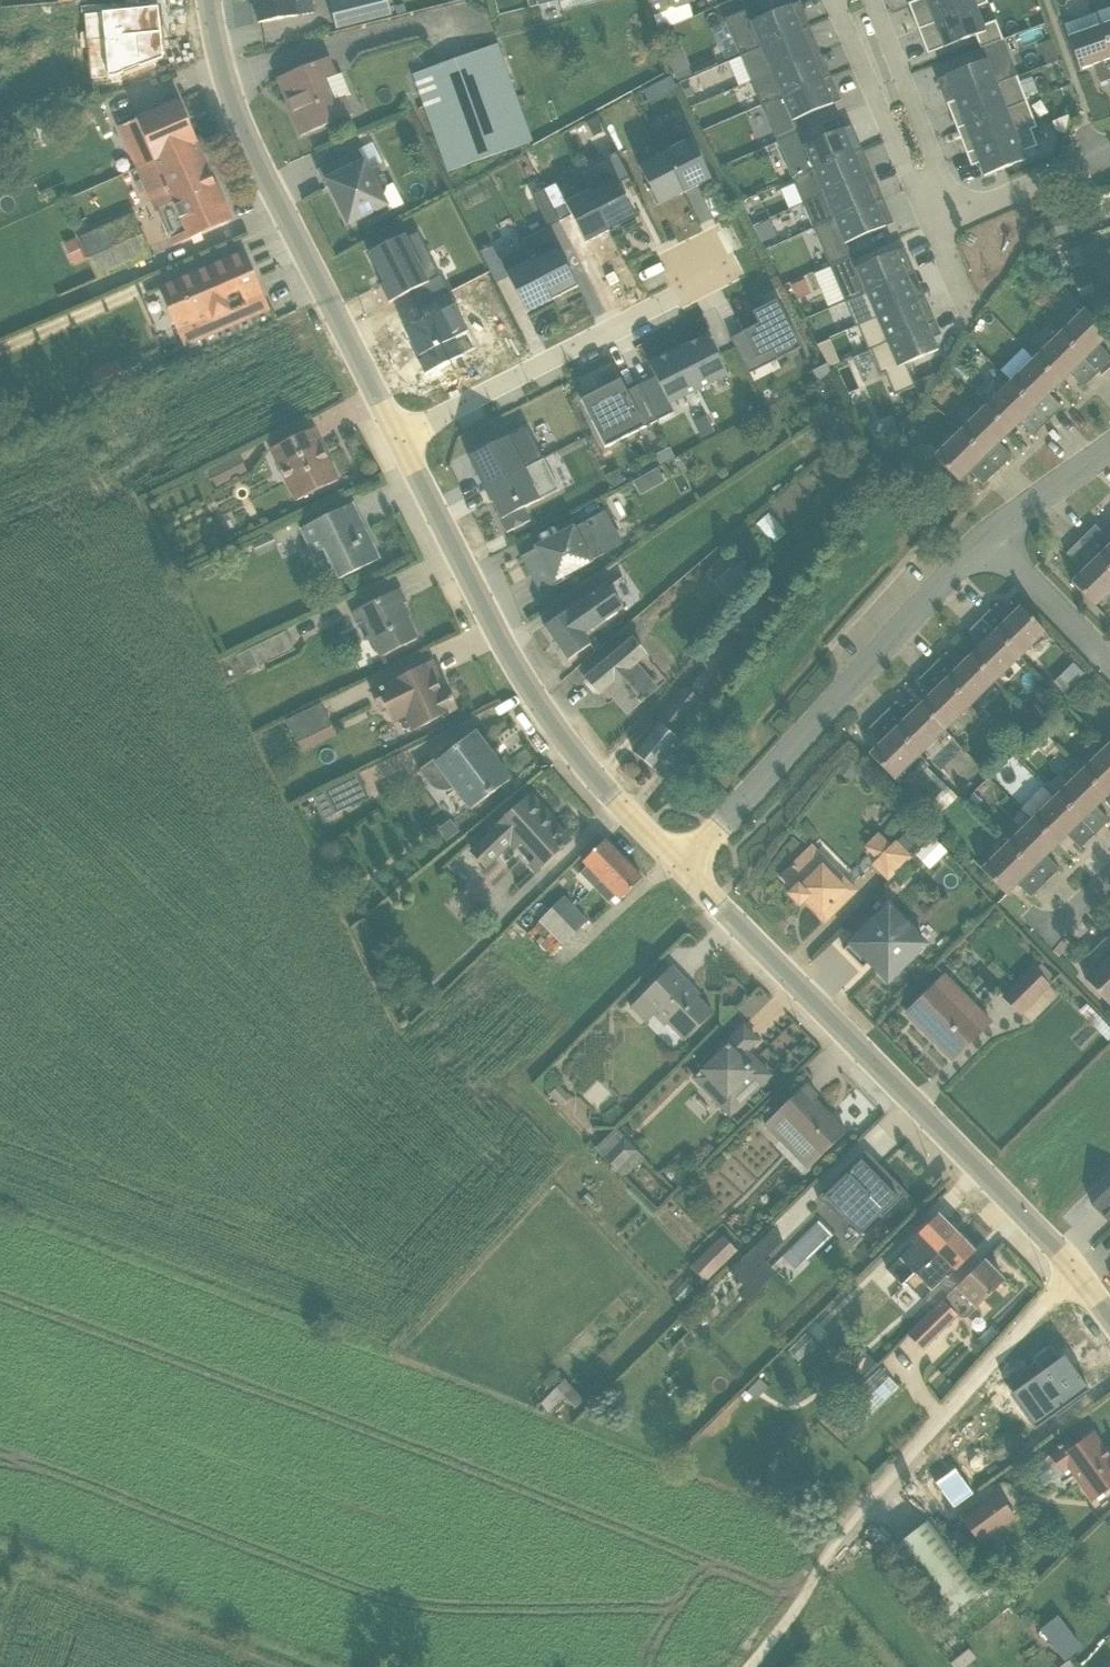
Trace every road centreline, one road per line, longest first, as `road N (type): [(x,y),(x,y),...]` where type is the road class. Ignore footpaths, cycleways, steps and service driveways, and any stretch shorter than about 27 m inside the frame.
road 1 (residential): [(1074,1273),(680,870)]
road 2 (residential): [(680,870),(569,749),(540,705),(396,438)]
road 3 (residential): [(396,438),(257,168),(220,64),(208,0)]
road 4 (residential): [(680,870),(984,537)]
road 5 (unclassified): [(838,1535),(1074,1273)]
road 6 (residential): [(396,438),(652,311),(699,270)]
road 7 (residential): [(834,0),(931,229)]
road 8 (residential): [(956,218),(870,0)]
road 9 (residential): [(984,537),(1109,664)]
road 10 (residential): [(956,218),(1109,156)]
road 11 (residential): [(984,537),(1109,448)]

